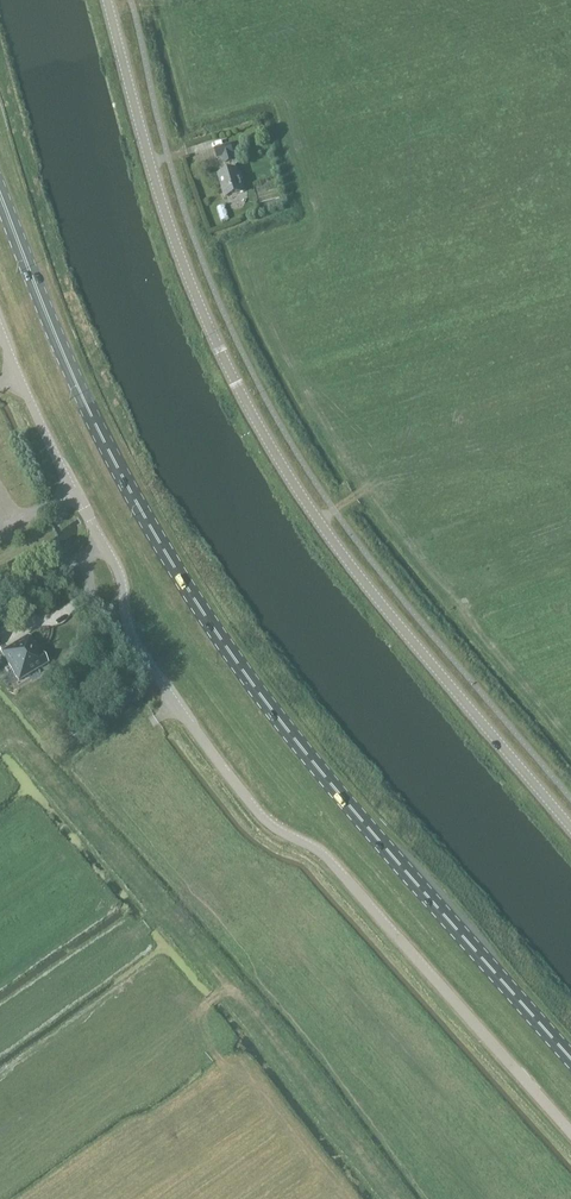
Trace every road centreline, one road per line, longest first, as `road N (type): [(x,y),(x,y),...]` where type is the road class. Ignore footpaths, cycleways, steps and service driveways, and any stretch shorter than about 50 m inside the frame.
road 1 (primary): [(570,1058),(354,811),(193,597),(84,404),(0,194)]
road 2 (unclassified): [(570,1133),(329,860),(260,814),(176,705),(132,639),(119,574),(0,330)]
road 3 (secondary): [(570,829),(306,506),(229,373),(153,174),(108,0)]

